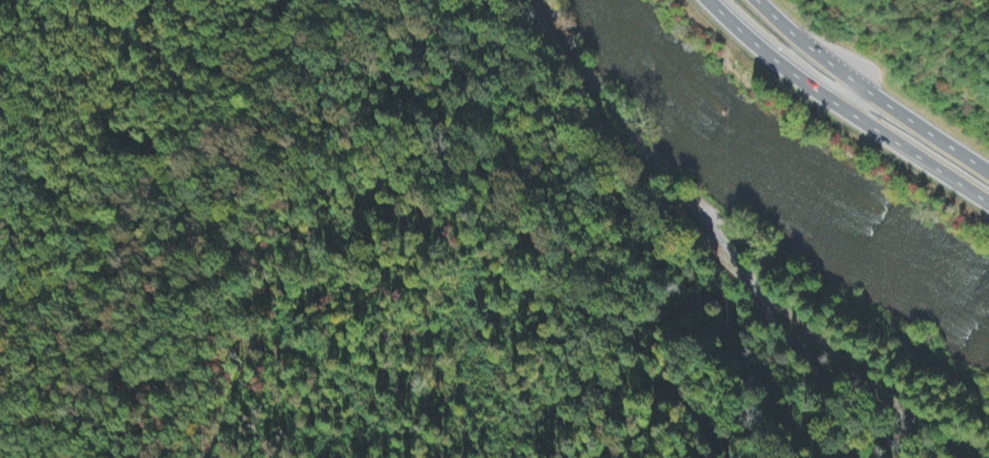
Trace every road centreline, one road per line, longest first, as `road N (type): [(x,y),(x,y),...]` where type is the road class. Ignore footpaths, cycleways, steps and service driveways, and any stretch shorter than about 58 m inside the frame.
road 1 (residential): [(898,457),(779,331),(549,0)]
road 2 (trunk): [(712,0),(808,87),(988,201)]
road 3 (trunk): [(988,169),(803,43),(756,0)]
road 4 (trunk): [(727,0),(845,90),(868,87)]

